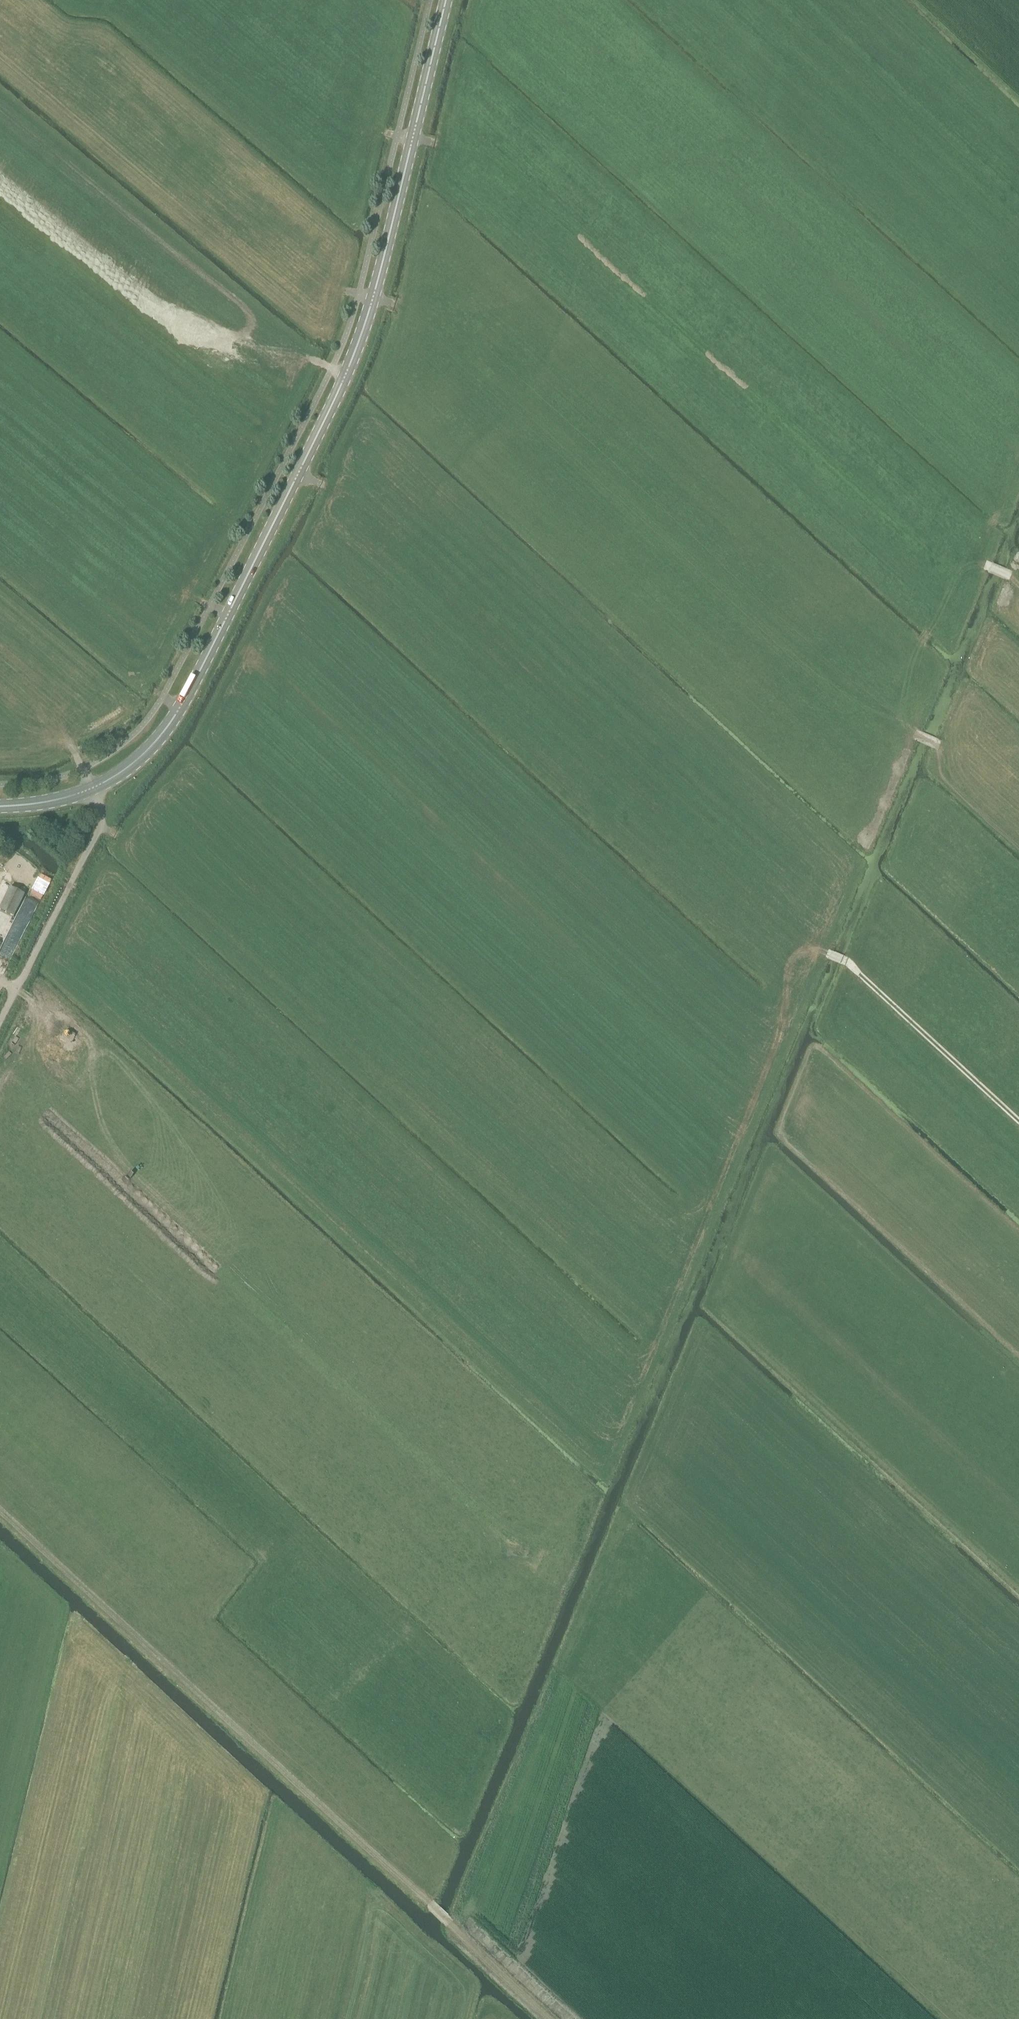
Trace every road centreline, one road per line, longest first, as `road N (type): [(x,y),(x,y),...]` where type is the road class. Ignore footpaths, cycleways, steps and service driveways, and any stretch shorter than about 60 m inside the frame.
road 1 (secondary): [(0,807),(94,789),(135,763),(177,713),(322,430),(374,292),(443,0)]
road 2 (track): [(551,2018),(0,1511)]
road 3 (track): [(1018,1120),(848,962),(828,953)]
road 4 (track): [(0,1024),(71,885)]

